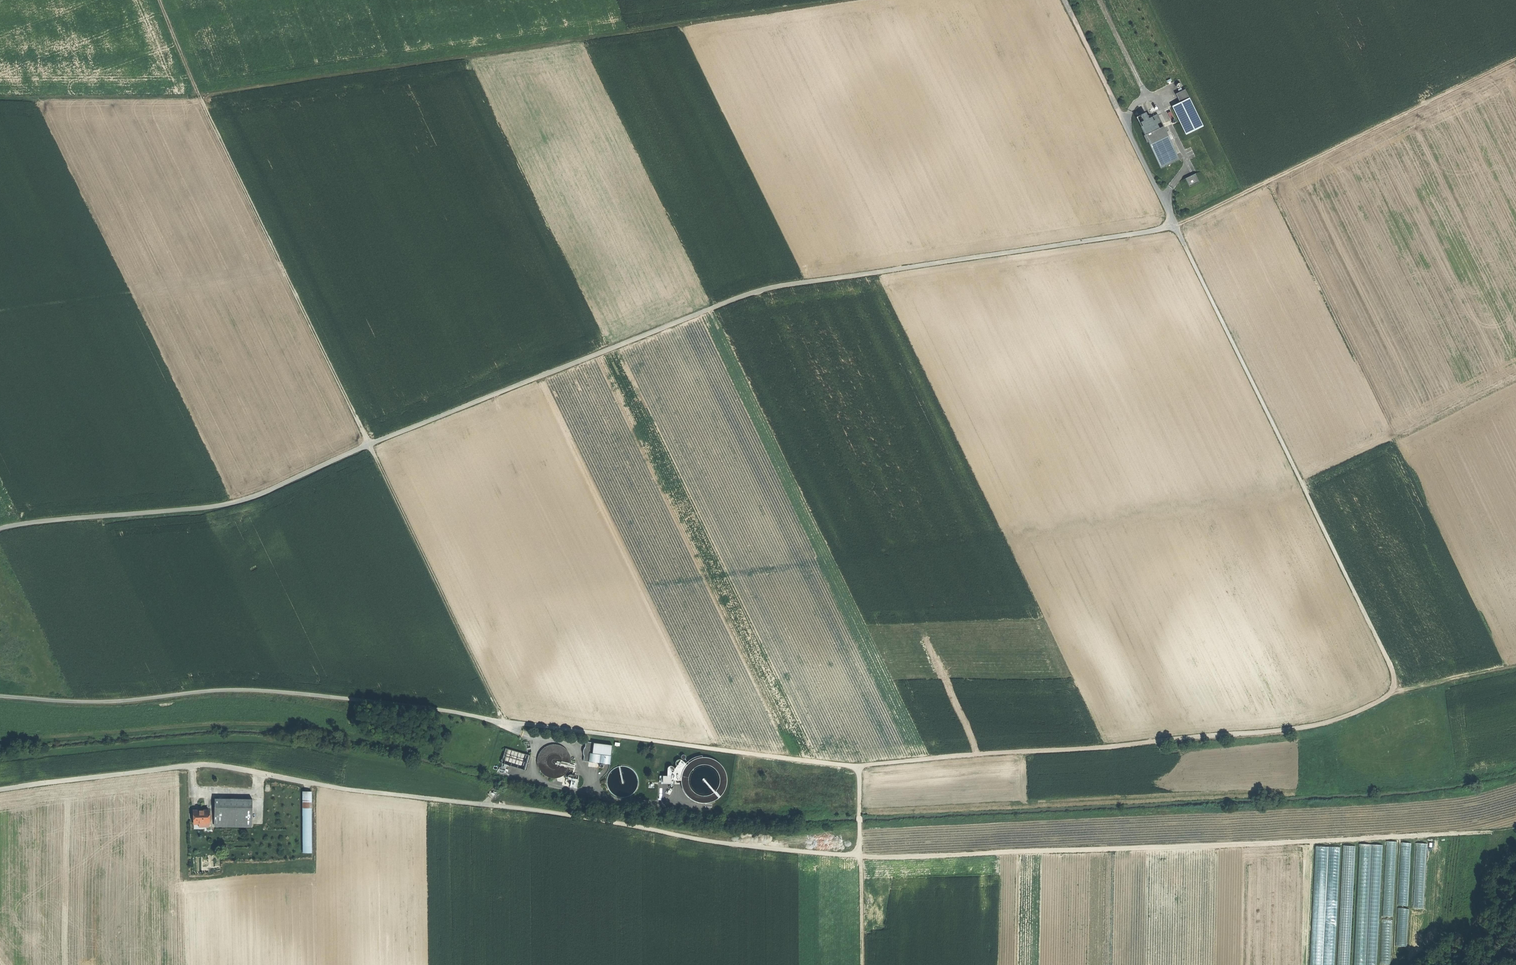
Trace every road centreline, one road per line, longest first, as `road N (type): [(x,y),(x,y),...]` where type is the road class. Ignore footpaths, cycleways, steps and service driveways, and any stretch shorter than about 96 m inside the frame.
road 1 (track): [(1515,59),(1176,228),(768,288),(247,500),(0,528)]
road 2 (track): [(1515,665),(1393,692),(1344,717),(1289,731),(858,766),(284,693),(100,703),(0,697)]
road 3 (track): [(1383,836),(861,854),(340,789),(206,765),(0,790)]
road 4 (track): [(501,722),(199,98),(0,100)]
road 5 (track): [(1393,692),(1396,679),(1063,0)]
road 6 (track): [(160,0),(199,98),(843,0)]
road 7 (track): [(863,964),(858,766)]
road 8 (track): [(724,751),(644,586)]
road 9 (track): [(1411,964),(1429,946),(1473,927),(1489,861),(1515,832)]
road 10 (track): [(1383,836),(1515,828)]

